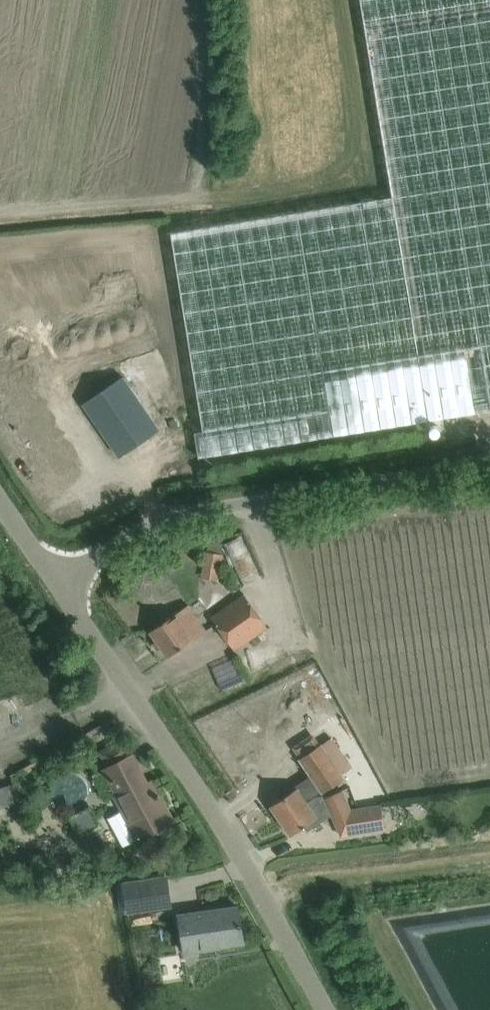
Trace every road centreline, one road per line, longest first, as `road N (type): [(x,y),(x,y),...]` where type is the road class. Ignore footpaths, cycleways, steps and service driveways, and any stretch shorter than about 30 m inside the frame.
road 1 (unclassified): [(331,1009),(198,780),(62,582)]
road 2 (unclassified): [(62,582),(148,527),(193,513),(489,463)]

